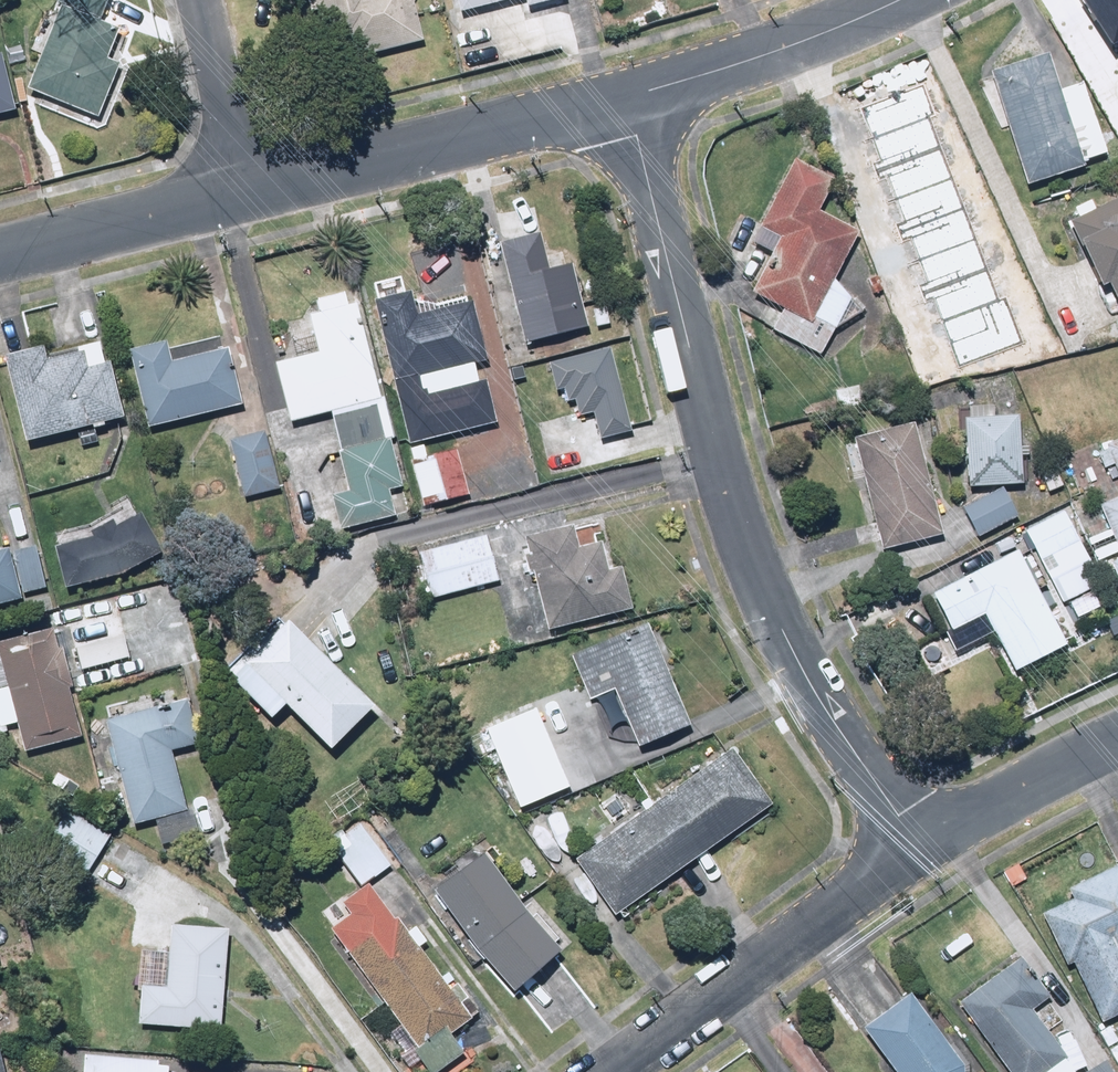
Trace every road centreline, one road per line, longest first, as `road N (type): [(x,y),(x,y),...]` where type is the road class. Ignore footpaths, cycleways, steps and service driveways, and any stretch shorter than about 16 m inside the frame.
road 1 (residential): [(628,95),(726,494),(794,652),(920,849)]
road 2 (residential): [(628,95),(249,195)]
road 3 (residential): [(624,1071),(920,849)]
road 4 (residential): [(895,0),(758,56),(628,95)]
road 5 (residential): [(249,195),(0,258)]
road 6 (residential): [(920,849),(1117,748)]
road 7 (residential): [(249,195),(199,0)]

